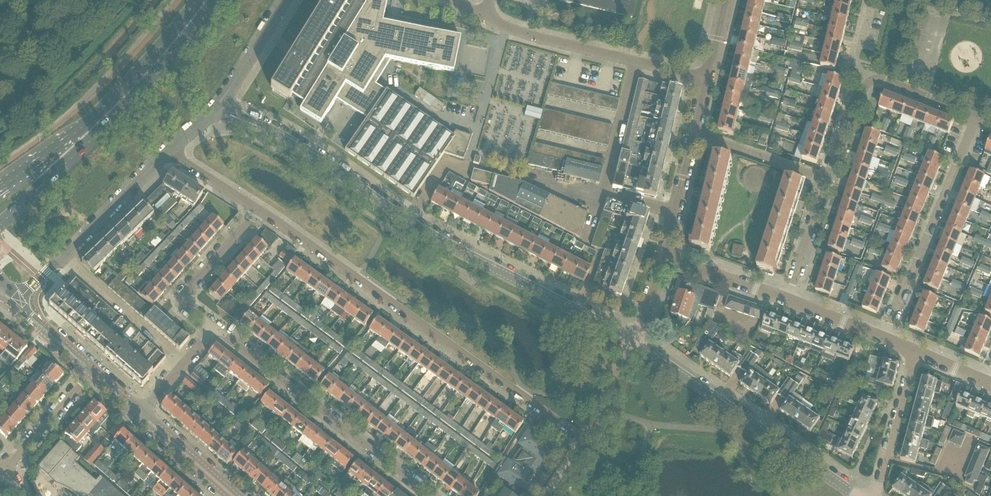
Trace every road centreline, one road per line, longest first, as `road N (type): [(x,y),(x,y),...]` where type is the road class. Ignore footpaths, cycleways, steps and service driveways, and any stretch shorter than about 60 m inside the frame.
road 1 (residential): [(630,339),(425,232),(219,102)]
road 2 (residential): [(559,495),(588,442),(258,210)]
road 3 (primary): [(0,224),(127,106),(216,0)]
road 4 (residential): [(858,495),(630,339)]
road 5 (primary): [(196,0),(115,95),(0,188)]
road 6 (residential): [(428,495),(213,328)]
road 7 (residential): [(887,338),(977,117)]
road 8 (residential): [(709,78),(560,45),(483,17)]
road 9 (residential): [(977,117),(885,81),(868,83),(828,178)]
road 10 (residential): [(20,301),(169,153)]
road 11 (residential): [(213,328),(188,307),(186,292),(258,210)]
road 12 (residential): [(875,495),(917,352)]
road 13 (residential): [(828,178),(696,133)]
road 14 (residential): [(789,302),(665,258)]
road 15 (residential): [(828,178),(789,302)]
road 16 (residential): [(665,258),(696,133)]
road 17 (residential): [(90,371),(7,468)]
road 18 (tertiary): [(234,495),(140,413)]
road 19 (residential): [(219,102),(289,0)]

